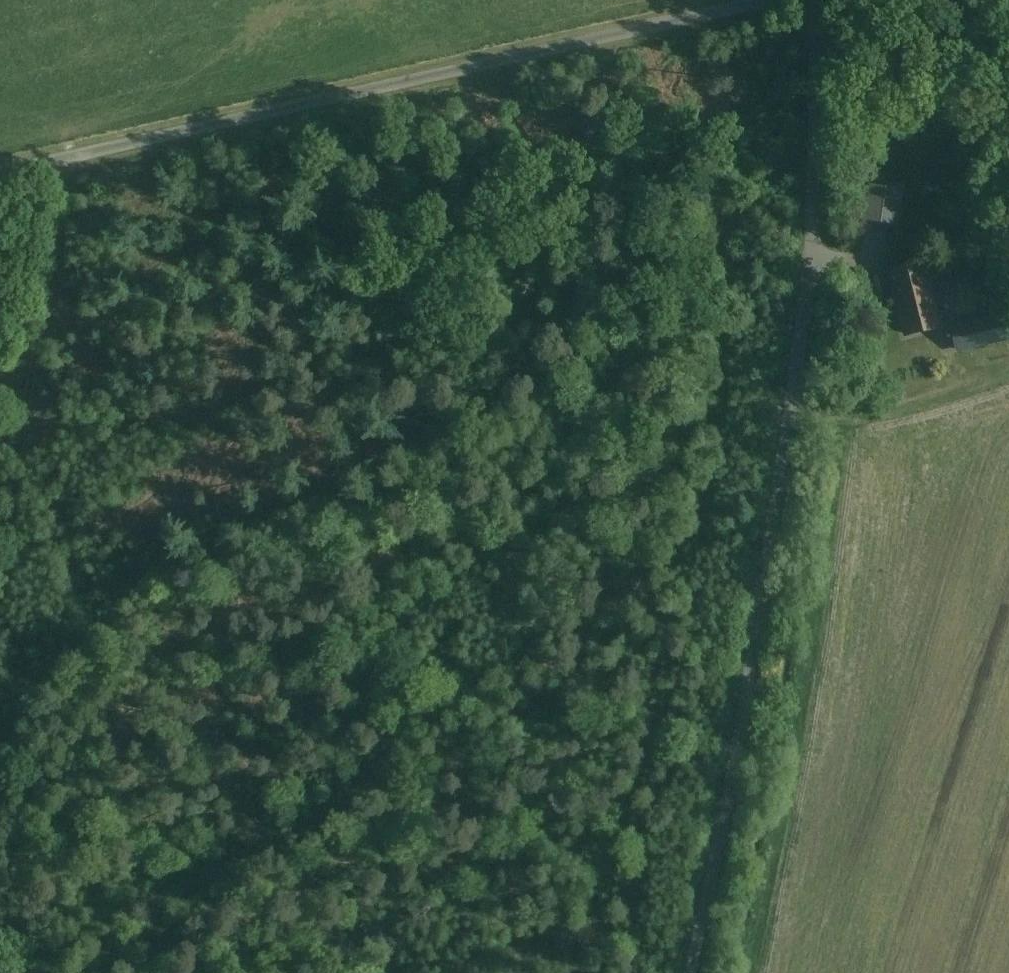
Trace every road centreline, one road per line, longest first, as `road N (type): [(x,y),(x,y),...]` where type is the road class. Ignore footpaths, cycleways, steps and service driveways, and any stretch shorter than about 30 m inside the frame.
road 1 (unclassified): [(831,0),(818,70),(812,260),(769,566),(692,972)]

